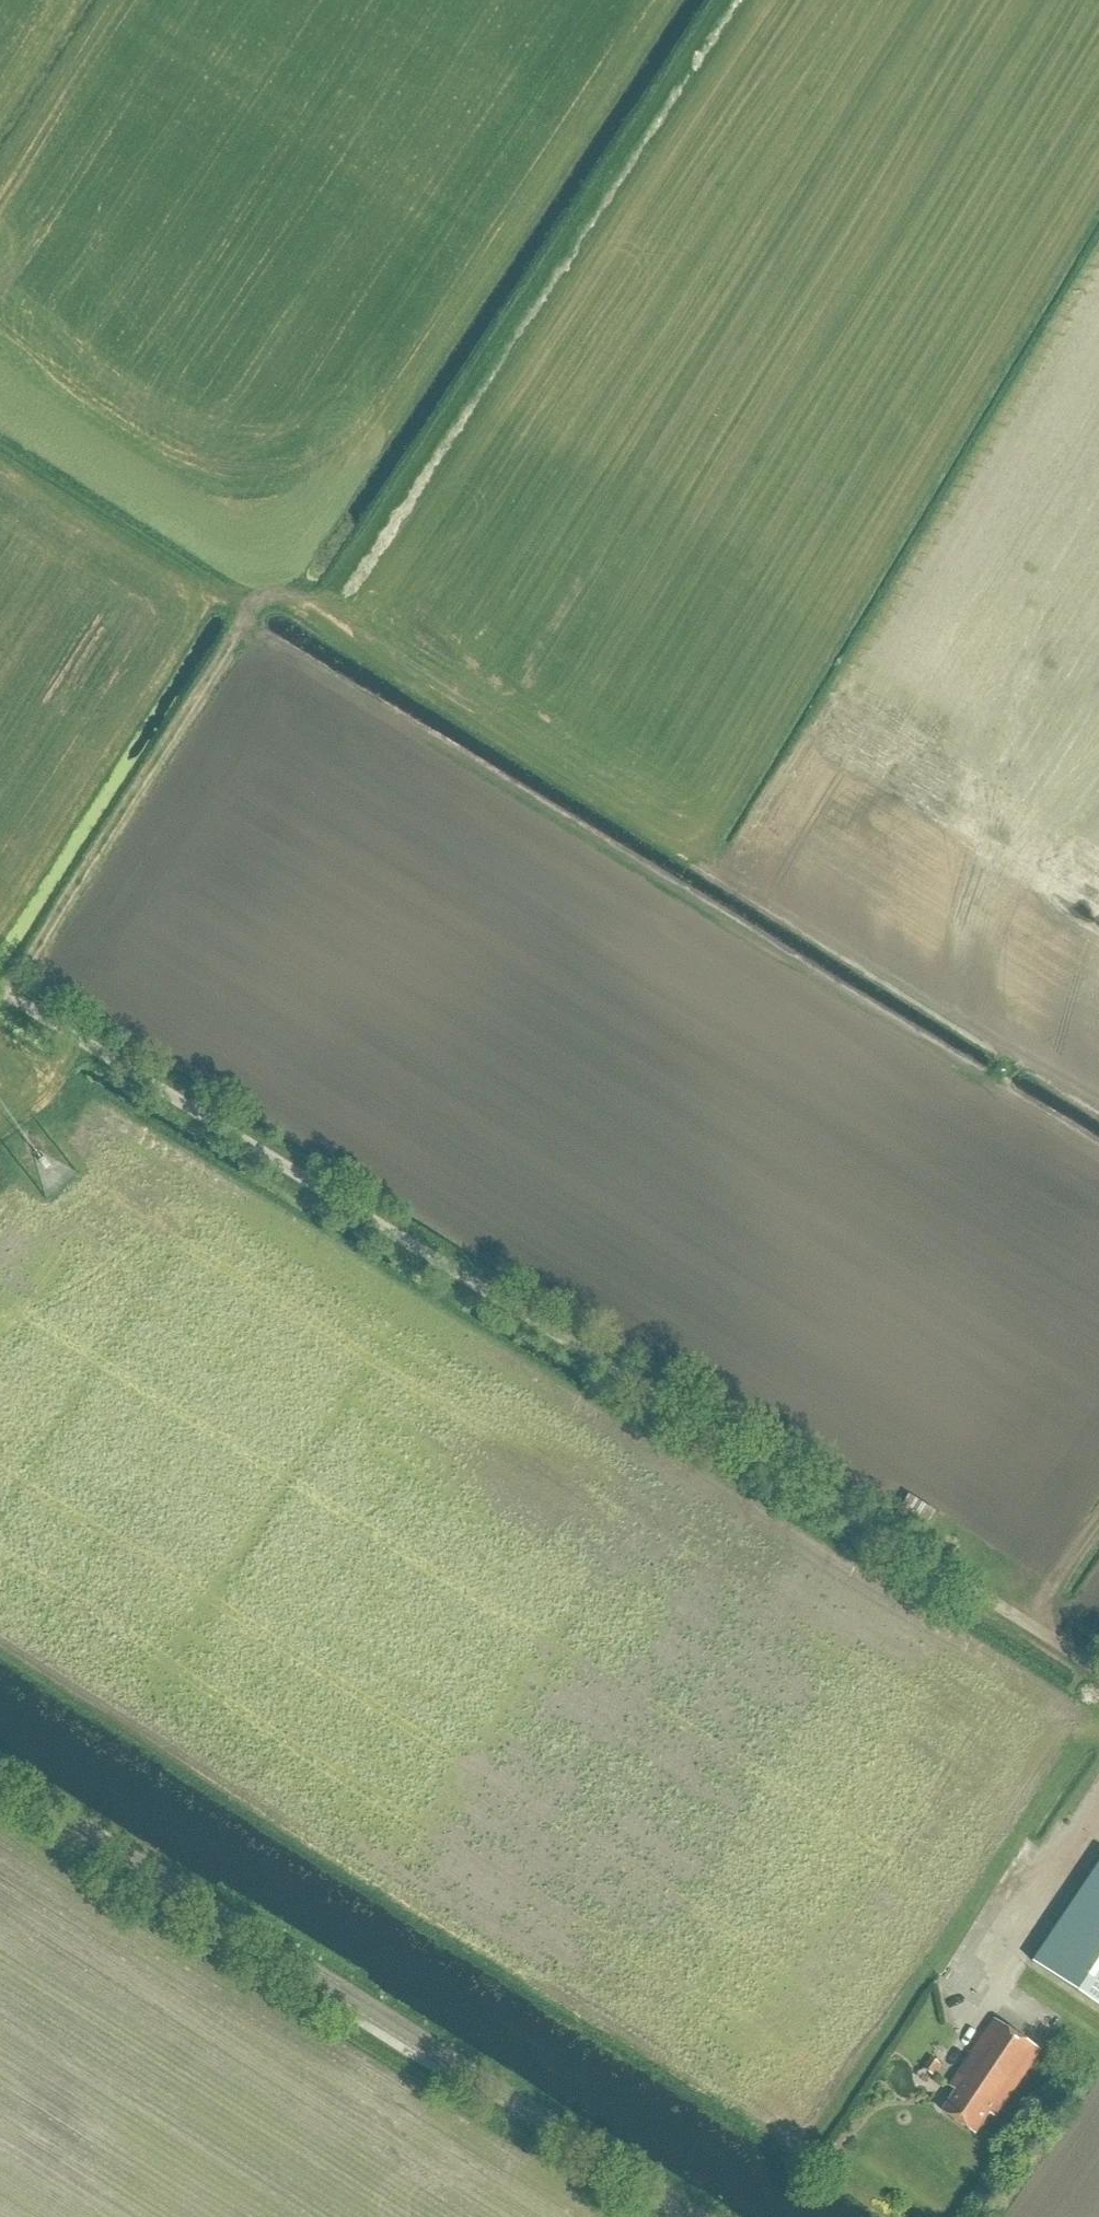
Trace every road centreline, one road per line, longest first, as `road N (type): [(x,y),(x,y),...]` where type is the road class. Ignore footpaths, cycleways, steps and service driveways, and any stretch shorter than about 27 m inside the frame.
road 1 (unclassified): [(0,994),(1098,1672)]
road 2 (tertiary): [(693,2216),(0,1778)]
road 3 (track): [(250,610),(4,997)]
road 4 (track): [(305,609),(278,600),(250,610),(0,451)]
road 5 (track): [(1098,1517),(1023,1626)]

